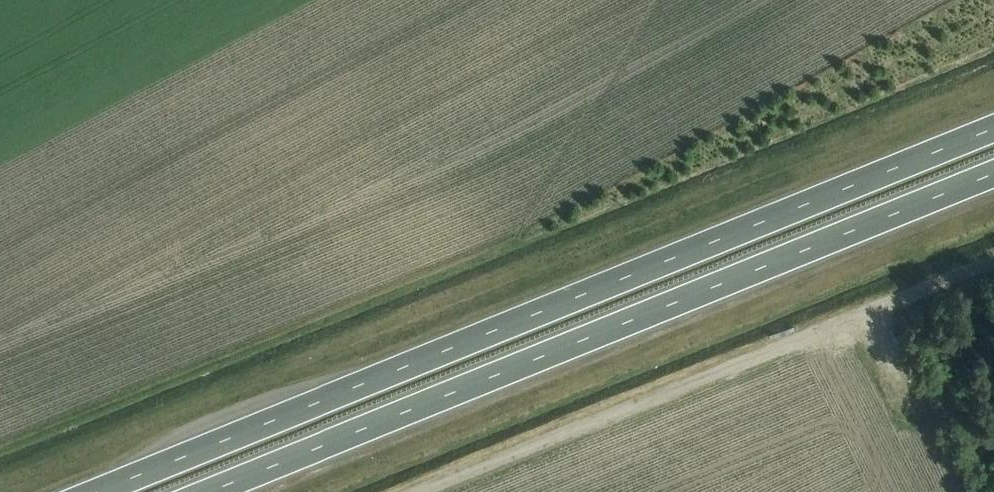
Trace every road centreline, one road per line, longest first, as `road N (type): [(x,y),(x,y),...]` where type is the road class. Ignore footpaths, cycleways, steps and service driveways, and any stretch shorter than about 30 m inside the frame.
road 1 (trunk): [(993,129),(96,491)]
road 2 (trunk): [(212,491),(993,176)]
road 3 (track): [(993,256),(419,491)]

